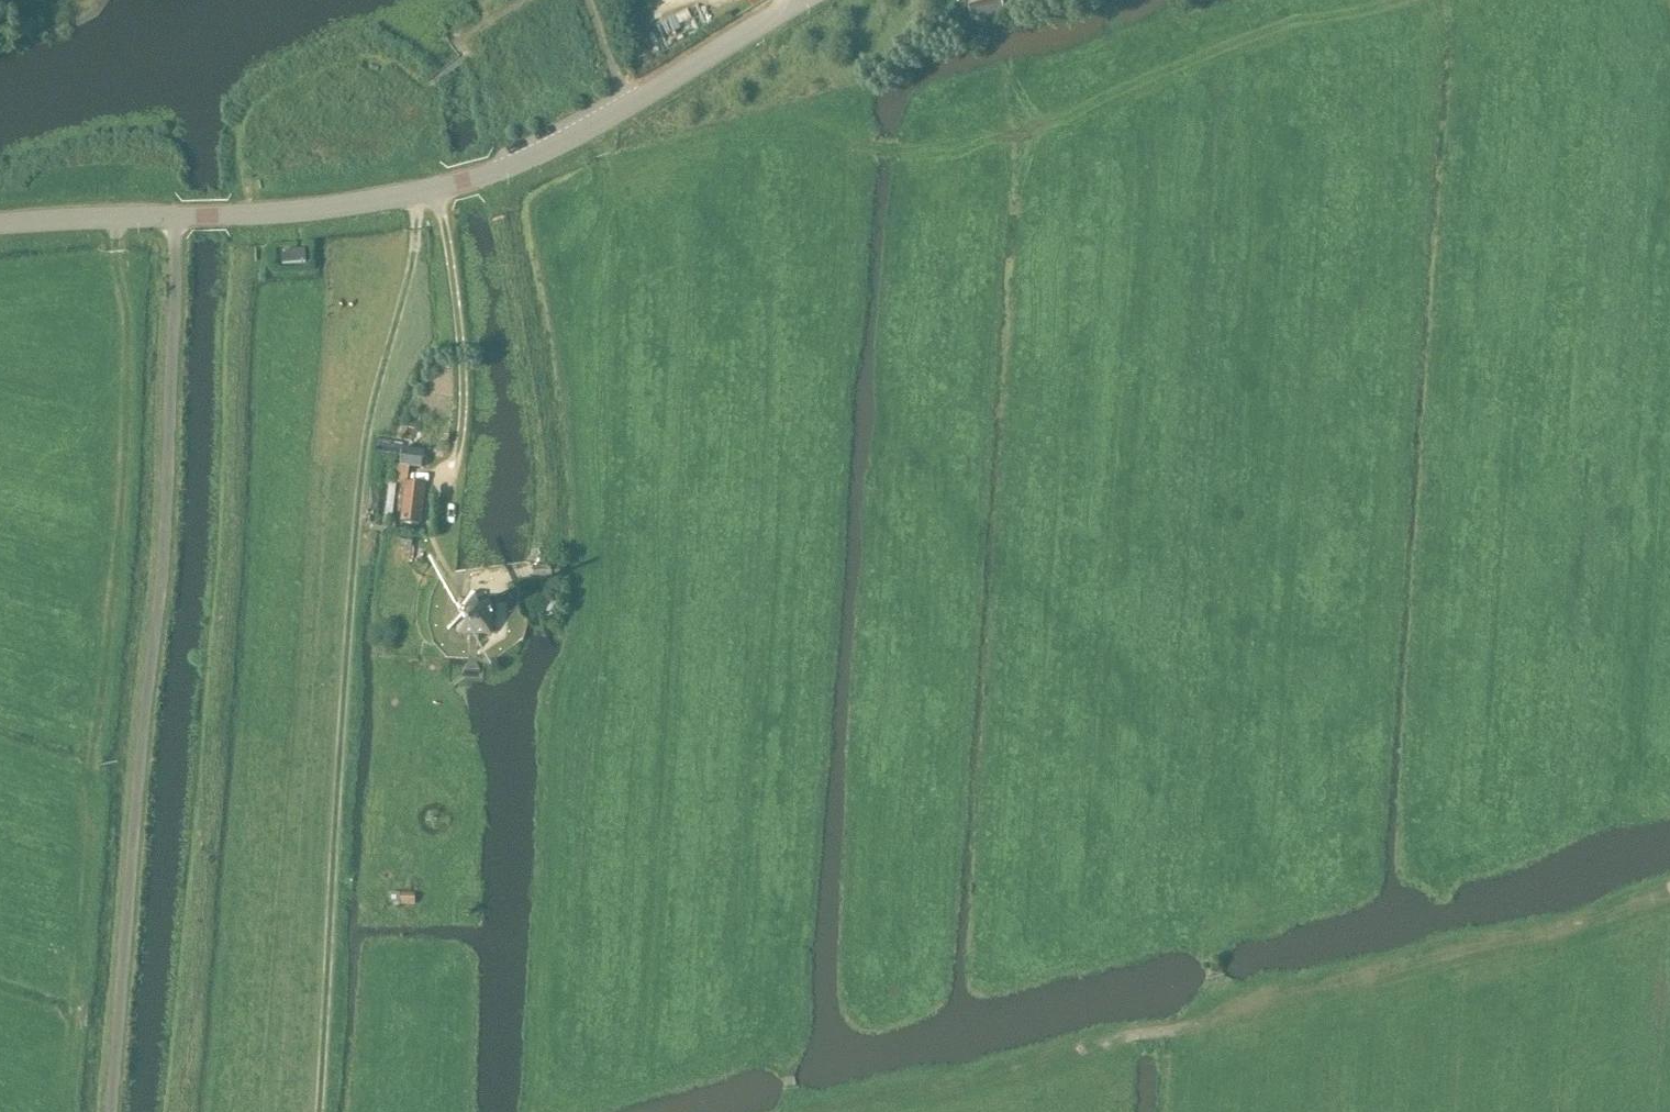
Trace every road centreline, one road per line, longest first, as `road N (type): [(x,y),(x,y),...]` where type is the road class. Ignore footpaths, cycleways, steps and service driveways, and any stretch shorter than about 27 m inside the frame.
road 1 (track): [(434,188),(443,222),(415,232),(363,461),(318,1111)]
road 2 (tertiary): [(0,223),(295,210),(496,174),(593,127),(806,0)]

